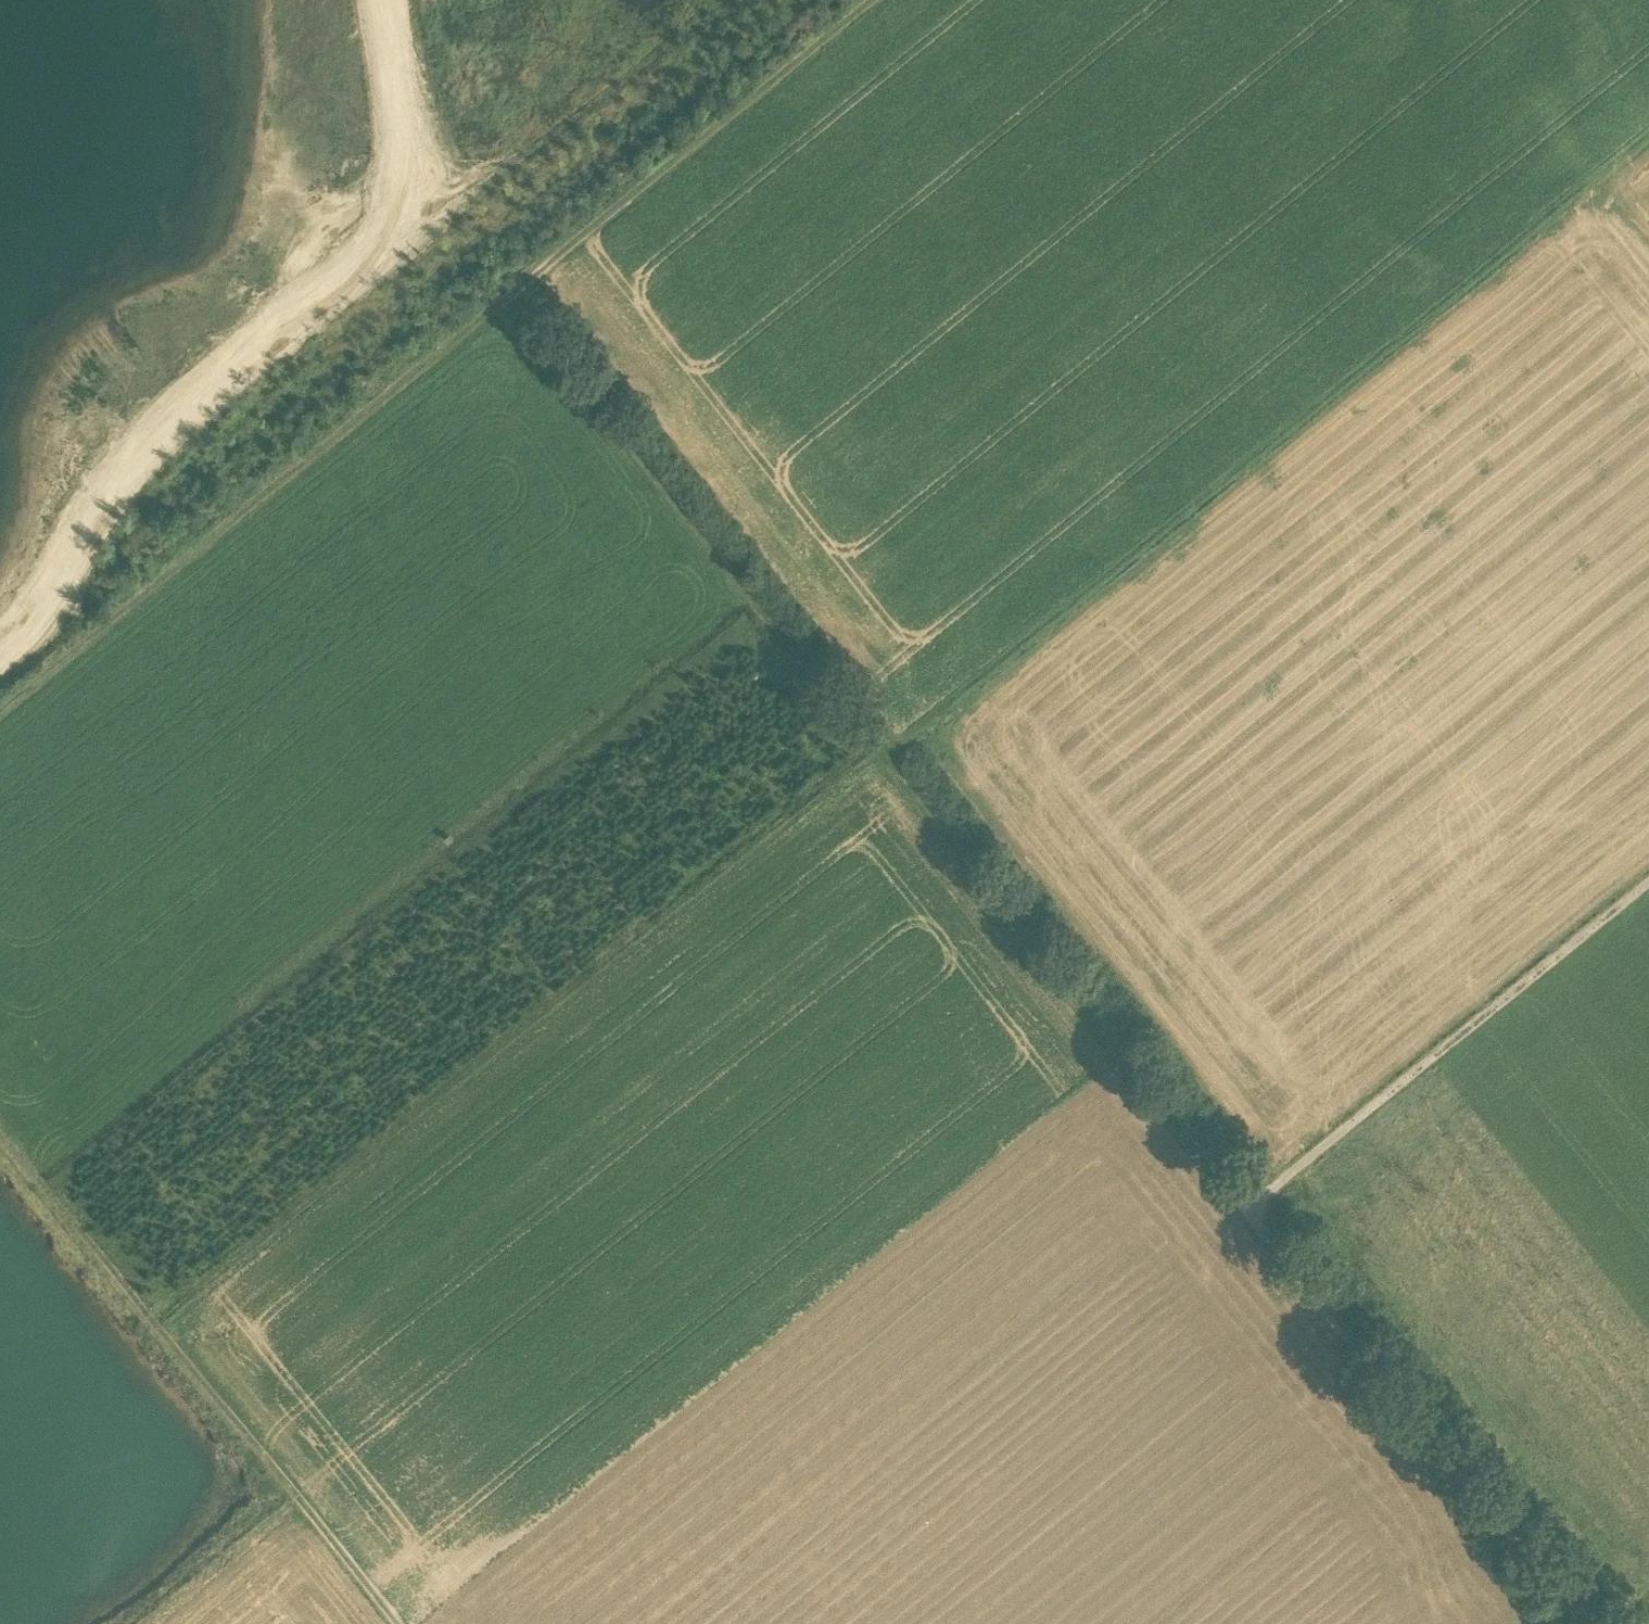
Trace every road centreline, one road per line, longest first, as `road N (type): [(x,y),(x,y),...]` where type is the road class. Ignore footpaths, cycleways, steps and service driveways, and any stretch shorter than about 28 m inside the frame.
road 1 (track): [(903,0),(0,733)]
road 2 (track): [(525,307),(1248,1213)]
road 3 (track): [(1604,1623),(1248,1213),(1648,883)]
road 4 (track): [(881,758),(1648,132)]
road 5 (track): [(0,1128),(404,1623)]

